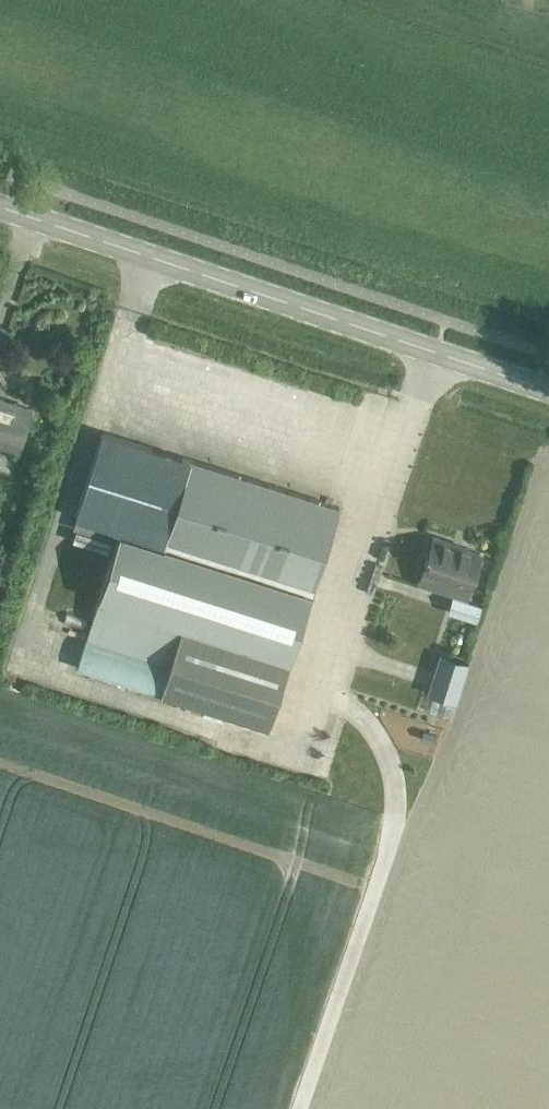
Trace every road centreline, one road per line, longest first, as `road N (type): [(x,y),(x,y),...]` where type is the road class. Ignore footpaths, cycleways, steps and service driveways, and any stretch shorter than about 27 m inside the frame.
road 1 (secondary): [(548,396),(0,212)]

